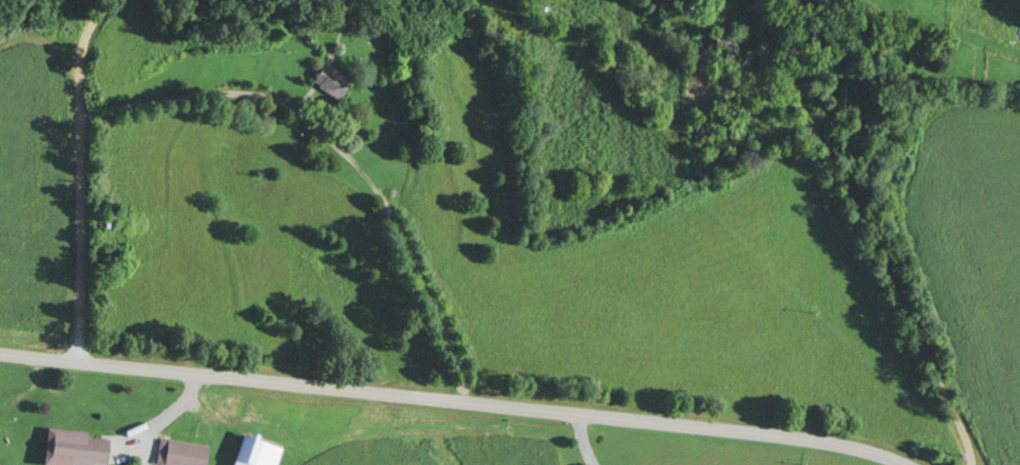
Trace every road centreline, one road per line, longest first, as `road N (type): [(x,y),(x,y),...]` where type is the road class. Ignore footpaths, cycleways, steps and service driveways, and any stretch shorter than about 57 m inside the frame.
road 1 (tertiary): [(902,464),(851,449),(748,436),(0,356)]
road 2 (residential): [(968,464),(895,294),(796,0)]
road 3 (residential): [(106,0),(82,60),(75,364)]

